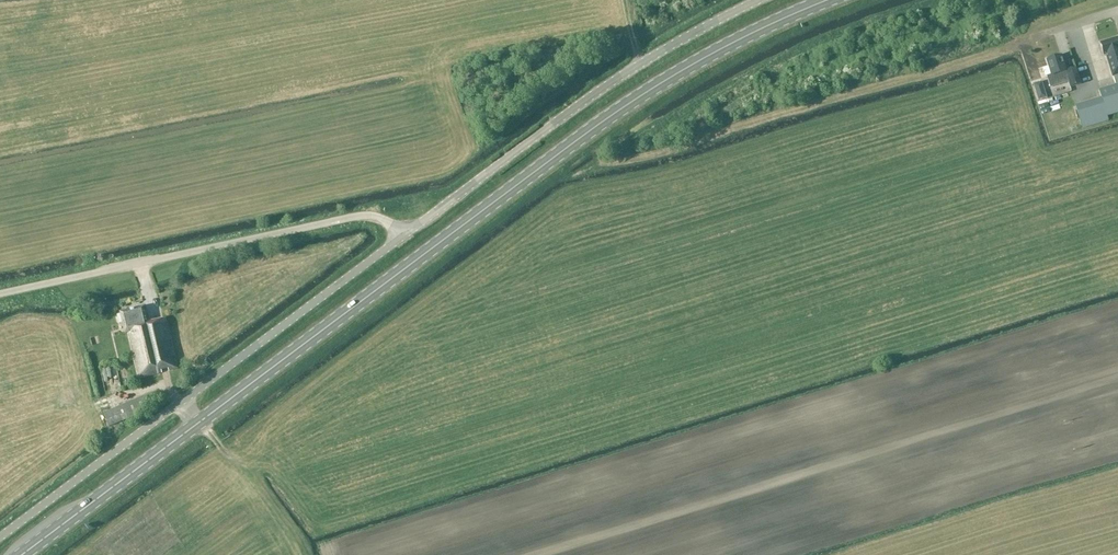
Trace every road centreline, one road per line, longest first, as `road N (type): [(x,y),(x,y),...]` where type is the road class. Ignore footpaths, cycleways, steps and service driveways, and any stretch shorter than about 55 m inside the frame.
road 1 (primary): [(21,554),(588,133),(716,52),(829,0)]
road 2 (unclassified): [(0,538),(403,237)]
road 3 (unclassified): [(403,237),(617,79),(759,0)]
road 4 (unclassified): [(0,293),(356,217),(382,220),(403,237)]

